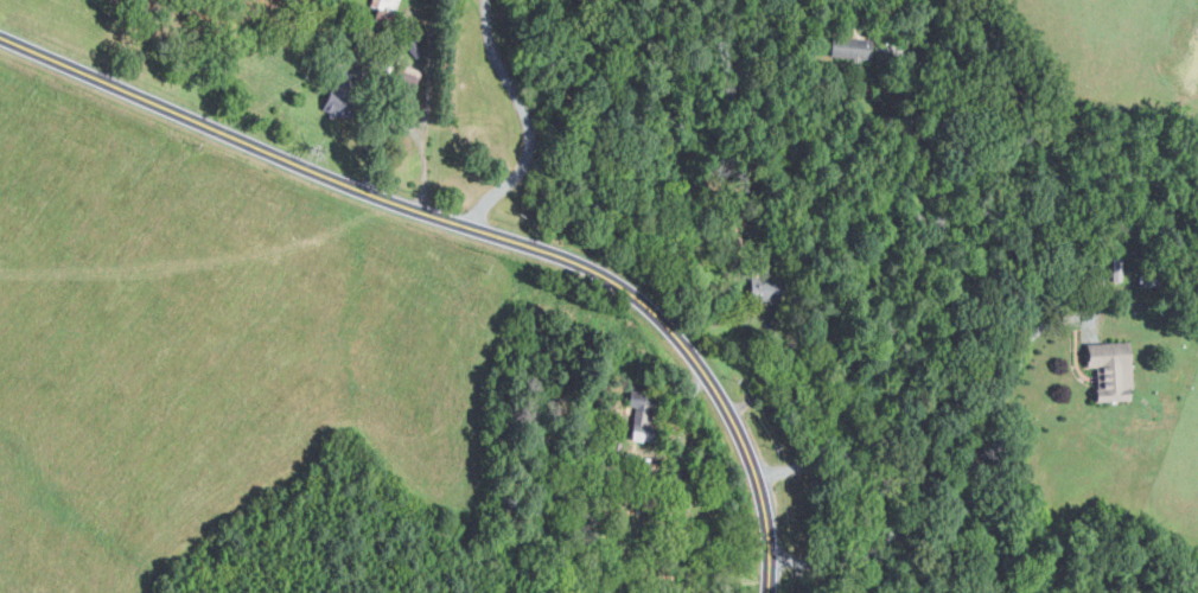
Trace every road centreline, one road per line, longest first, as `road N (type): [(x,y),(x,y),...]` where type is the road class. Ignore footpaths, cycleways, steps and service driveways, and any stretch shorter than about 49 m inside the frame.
road 1 (residential): [(772,592),(783,516),(764,458),(697,359),(627,292),(0,35)]
road 2 (residential): [(764,458),(829,423),(930,0)]
road 3 (residential): [(483,0),(502,76),(524,117),(524,164),(467,223)]

